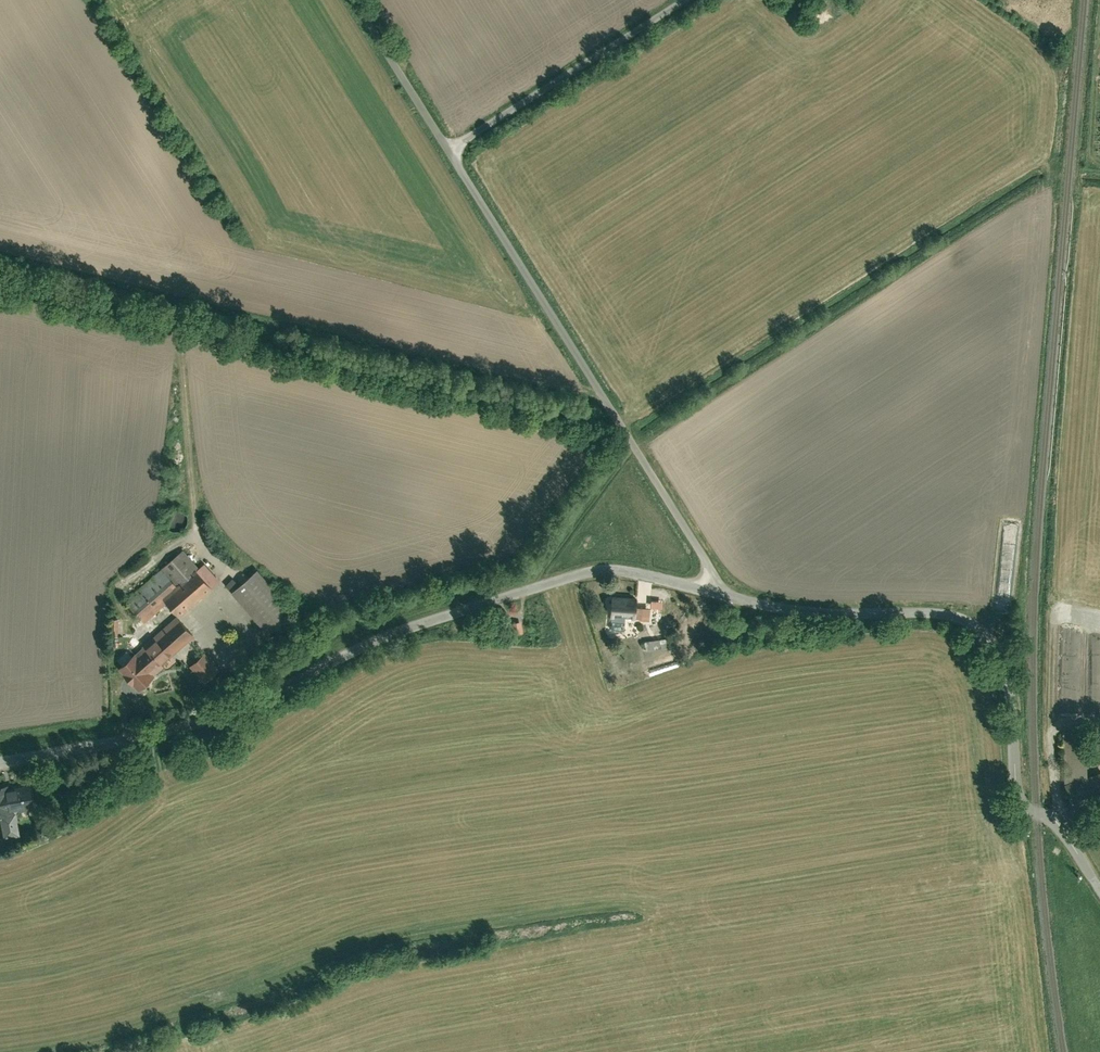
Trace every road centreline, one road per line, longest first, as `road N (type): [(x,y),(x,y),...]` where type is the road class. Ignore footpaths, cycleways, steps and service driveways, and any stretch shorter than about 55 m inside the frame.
road 1 (unclassified): [(0,763),(181,728),(410,630),(587,576),(623,572),(720,593)]
road 2 (unclassified): [(720,593),(807,613),(933,614),(973,625),(1008,673),(1020,799),(1061,828),(1099,889)]
road 3 (unclassified): [(618,418),(175,334)]
road 4 (unclassified): [(618,418),(449,149)]
road 5 (unclassified): [(449,149),(685,0)]
road 6 (unclassified): [(720,593),(618,418)]
road 7 (track): [(175,334),(0,270)]
road 8 (unclassified): [(449,149),(355,0)]

